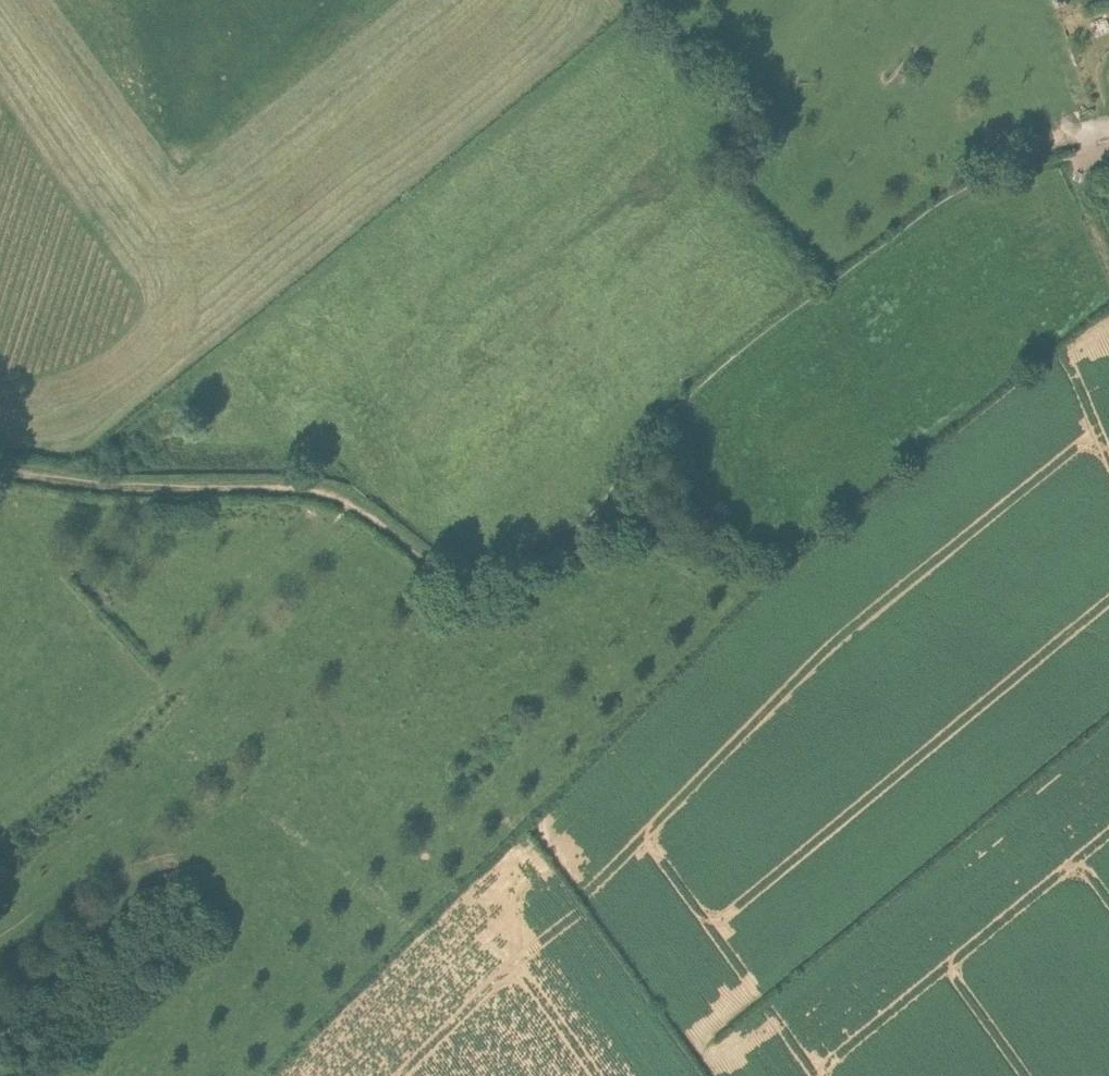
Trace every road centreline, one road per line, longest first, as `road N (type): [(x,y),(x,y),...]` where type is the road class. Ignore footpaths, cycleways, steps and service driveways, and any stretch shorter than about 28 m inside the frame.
road 1 (track): [(0,472),(113,485),(319,491),(362,511),(461,581),(497,574),(568,537)]

